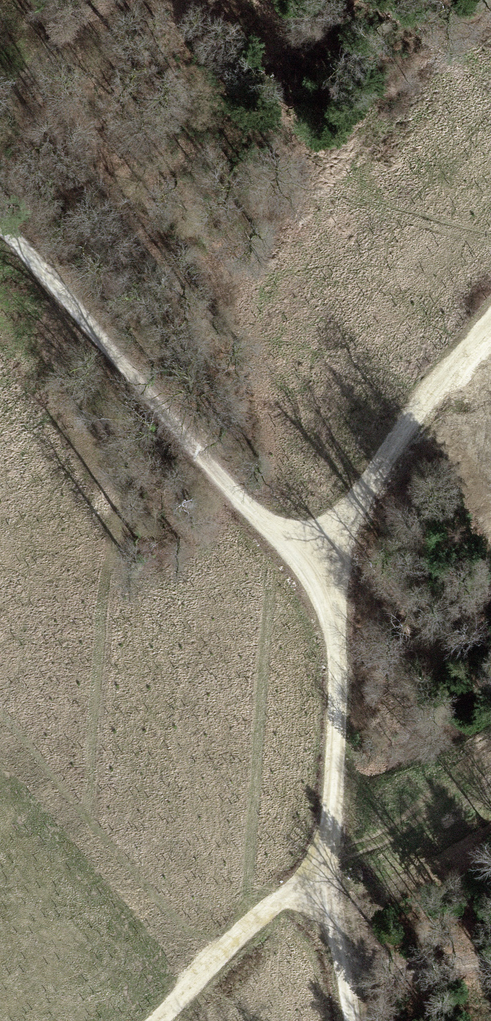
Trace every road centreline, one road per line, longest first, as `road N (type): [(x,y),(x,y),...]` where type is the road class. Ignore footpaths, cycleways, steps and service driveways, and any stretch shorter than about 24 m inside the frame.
road 1 (track): [(328,886),(336,571),(349,515),(426,397),(490,320)]
road 2 (track): [(336,571),(283,545),(0,222)]
road 3 (track): [(155,1020),(252,920),(279,901),(328,886)]
road 4 (track): [(353,1020),(328,886)]

